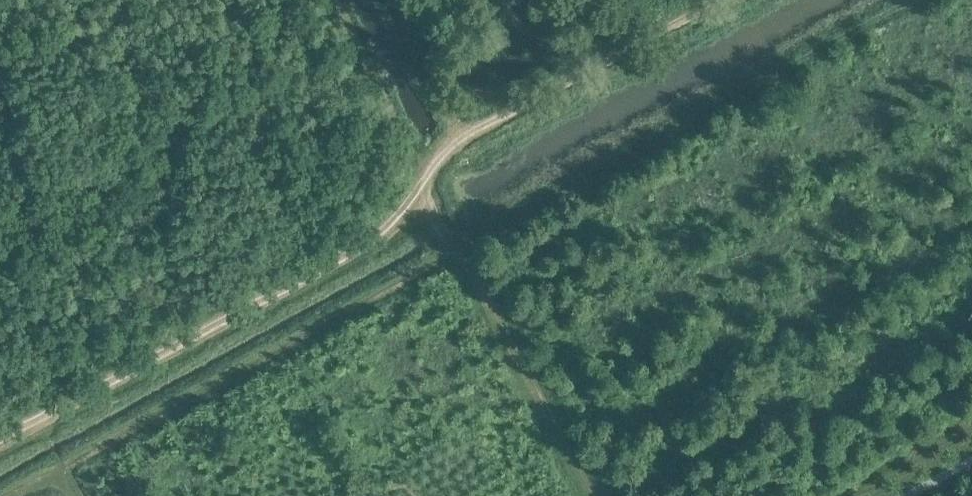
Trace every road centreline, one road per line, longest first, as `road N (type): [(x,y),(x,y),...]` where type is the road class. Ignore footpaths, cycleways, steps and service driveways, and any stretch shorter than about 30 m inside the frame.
road 1 (track): [(910,0),(0,495)]
road 2 (track): [(591,495),(454,248),(425,213),(418,179),(429,159),(476,127),(708,0)]

